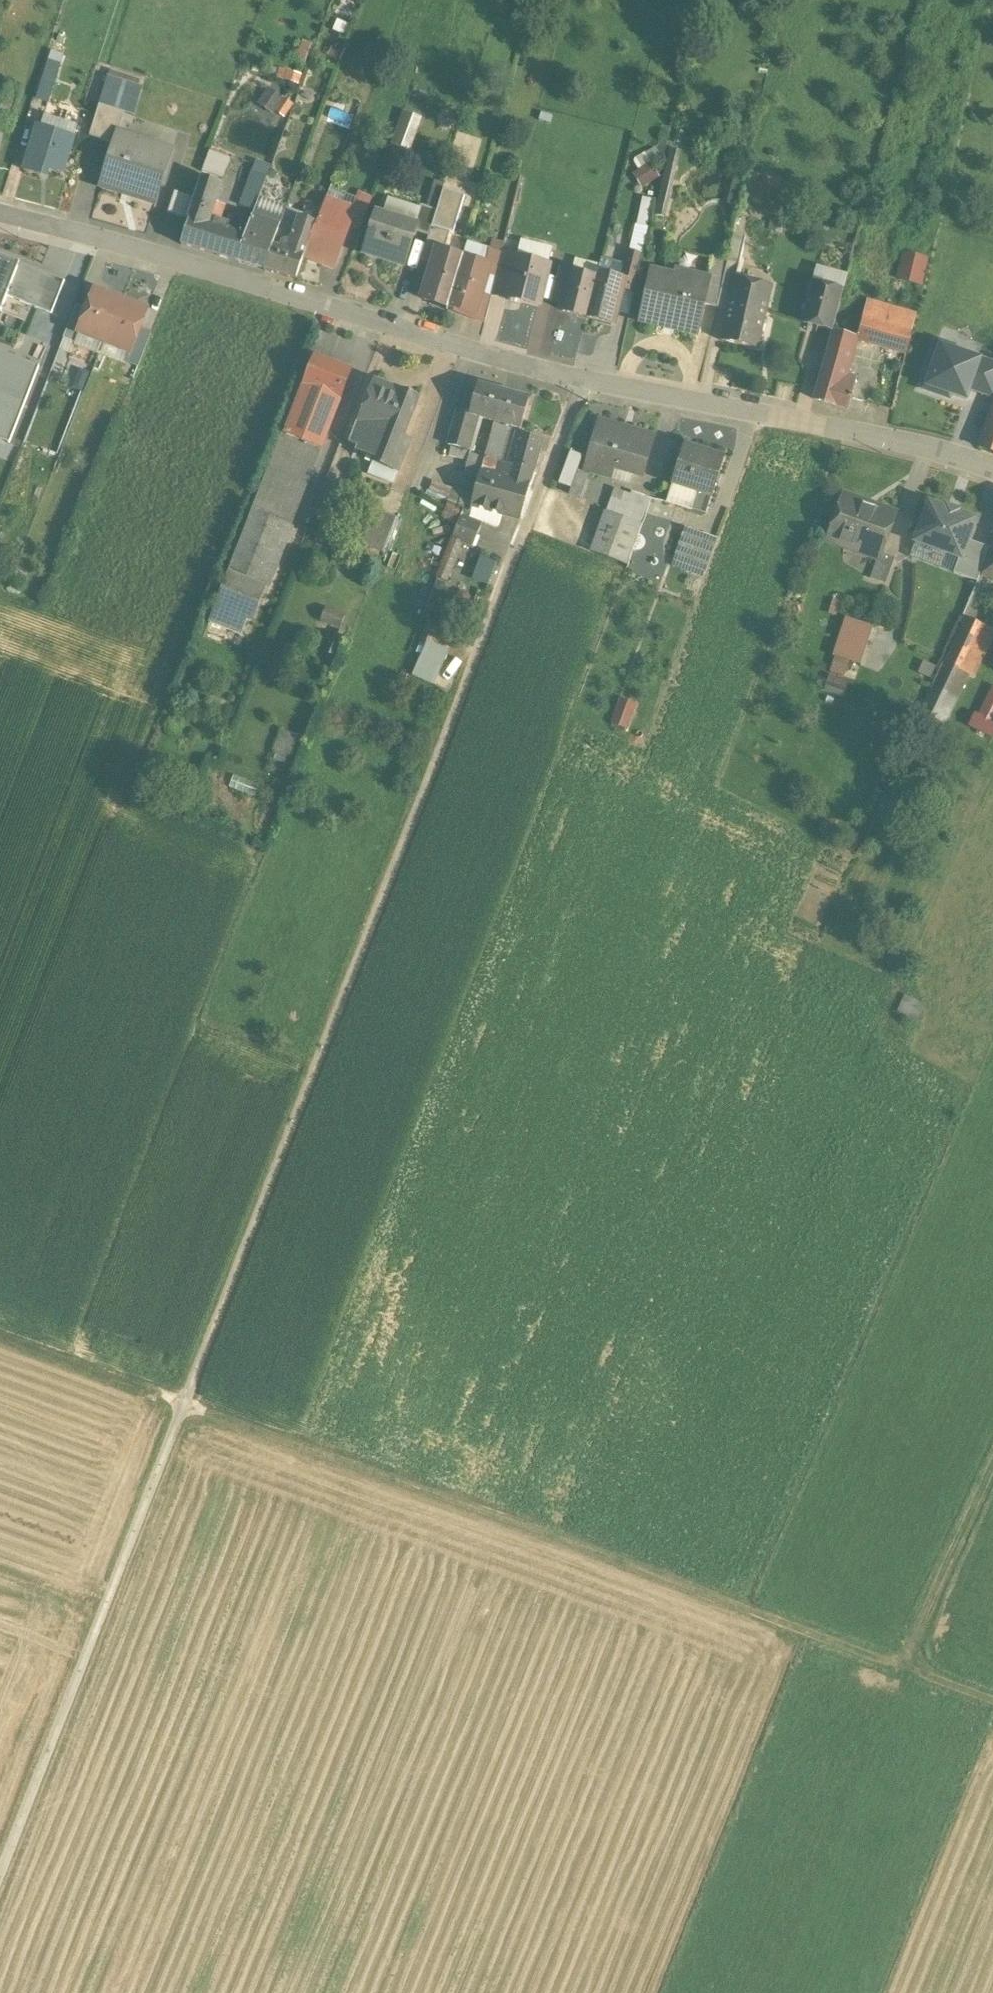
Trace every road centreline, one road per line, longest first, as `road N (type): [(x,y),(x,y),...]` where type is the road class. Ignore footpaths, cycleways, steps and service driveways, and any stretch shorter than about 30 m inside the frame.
road 1 (track): [(577,385),(184,1402),(0,1905)]
road 2 (track): [(0,1337),(992,1700)]
road 3 (residential): [(0,217),(267,287),(577,385),(856,431),(992,475)]

